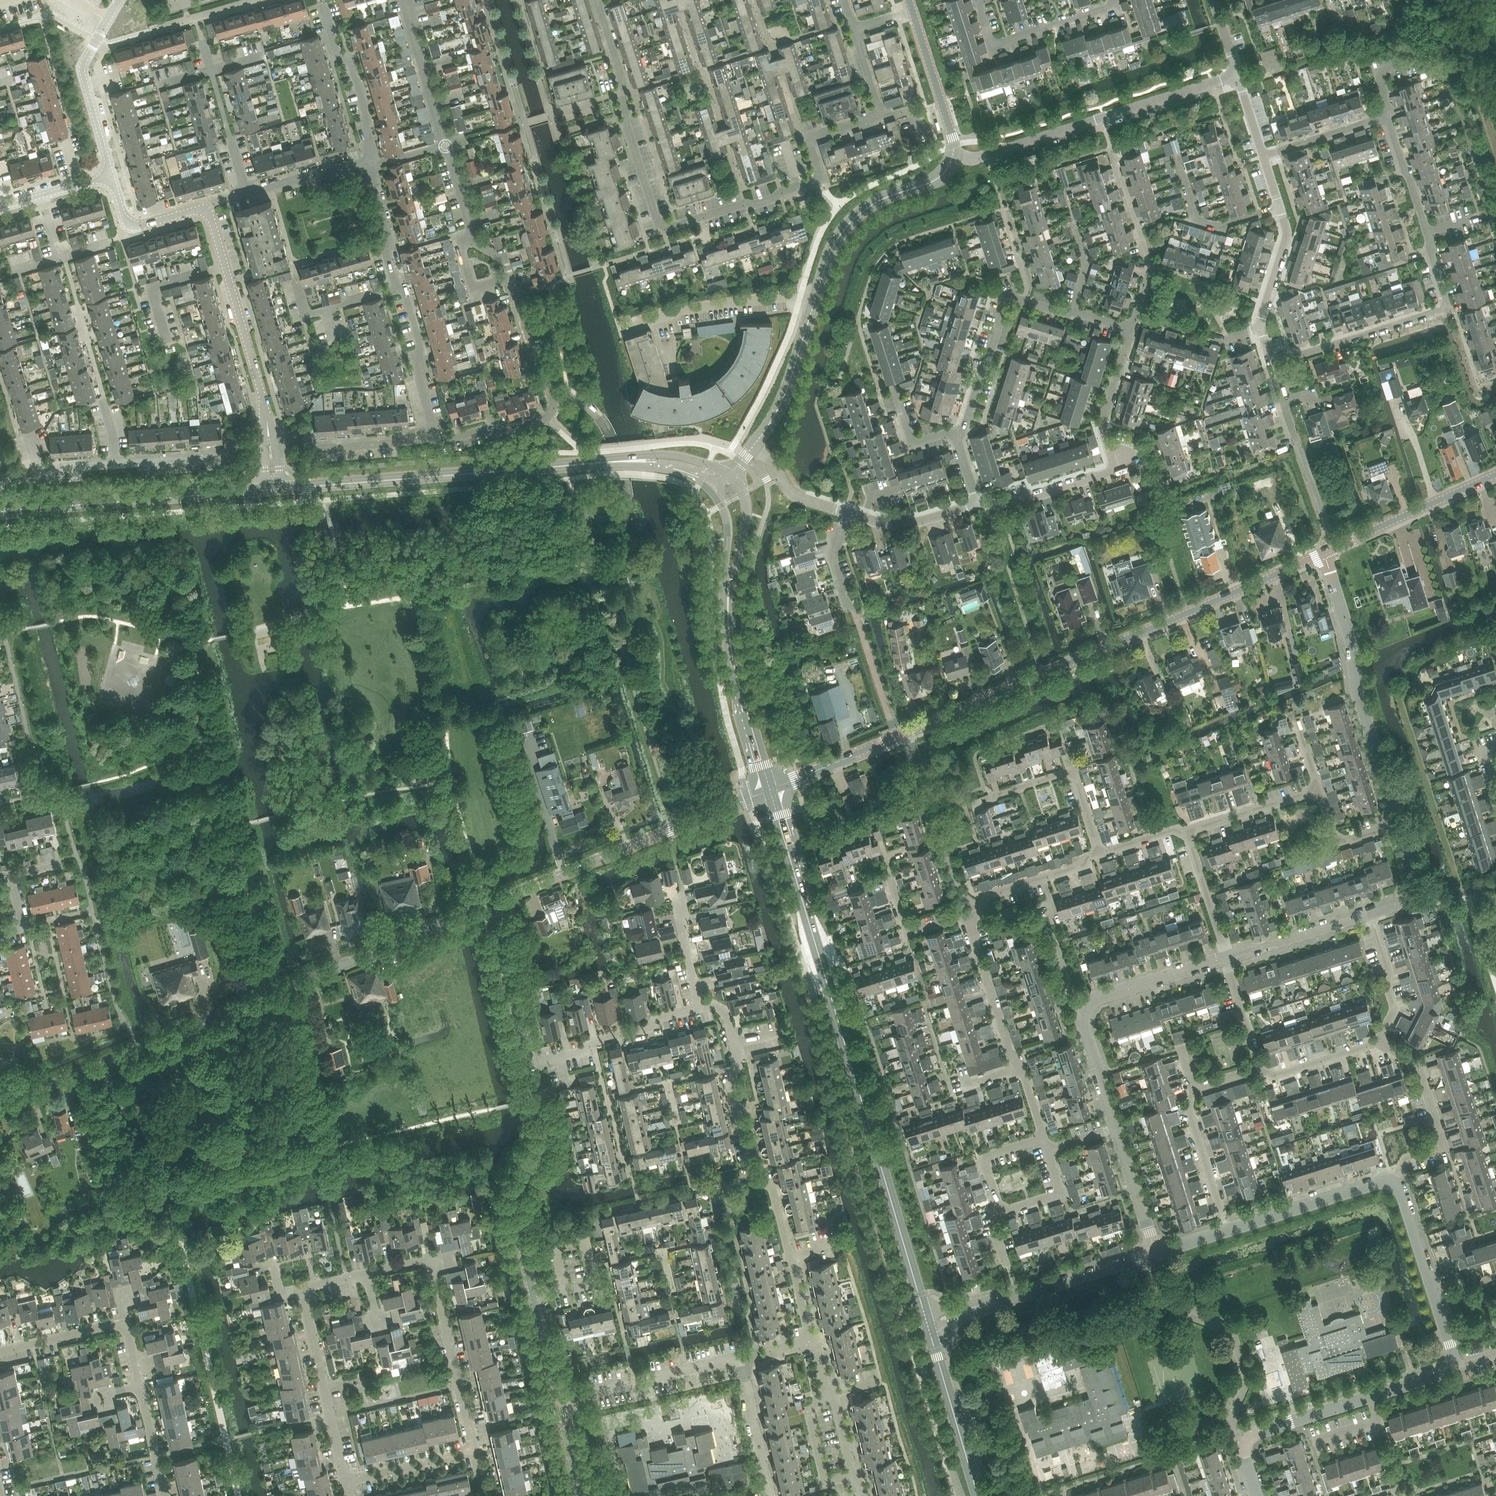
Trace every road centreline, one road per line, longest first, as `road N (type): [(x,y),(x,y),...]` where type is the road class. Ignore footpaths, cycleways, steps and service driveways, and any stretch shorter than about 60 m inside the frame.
road 1 (tertiary): [(771,789),(1324,552)]
road 2 (tertiary): [(925,1315),(771,789)]
road 3 (residential): [(0,1108),(473,911),(501,917)]
road 4 (residential): [(797,187),(662,226),(623,111),(598,0)]
road 5 (residential): [(807,1339),(776,1195),(749,1163),(732,1087),(739,1061),(729,1022),(720,1008),(700,1008)]
road 6 (tertiary): [(280,488),(635,461)]
road 7 (tertiary): [(501,917),(518,895),(771,789)]
road 8 (residential): [(951,160),(1238,75)]
road 9 (residential): [(978,503),(1012,503),(1111,470),(1102,424),(1130,329)]
road 10 (residential): [(436,437),(416,365),(420,346),(388,260),(390,239),(369,167)]
road 11 (residential): [(1399,822),(1324,552)]
road 12 (residential): [(1117,1128),(1082,1020),(1086,1010),(1095,1000),(1226,959)]
road 13 (residential): [(511,279),(532,349),(544,359),(552,410),(498,433),(436,437)]
road 14 (residential): [(1275,362),(1444,309),(1426,233)]
road 15 (tertiary): [(23,508),(268,489)]
road 16 (tertiary): [(533,1295),(513,1201),(546,1136),(531,1064)]
road 17 (unclassified): [(270,439),(207,212)]
road 18 (residential): [(797,187),(819,178),(811,138),(879,108),(853,30)]
road 19 (tertiary): [(815,299),(847,226),(873,204),(936,180),(951,160)]
road 20 (residential): [(1449,1368),(1449,1343),(1395,1182)]
road 21 (unclassified): [(970,1310),(1156,1254)]
road 22 (residential): [(345,1481),(306,1291)]
road 23 (residential): [(430,1264),(474,1452)]
road 24 (tertiary): [(729,604),(733,661),(771,789)]
road 25 (residential): [(1395,1182),(1406,1159),(1434,1150),(1442,1137),(1418,1067),(1381,1041)]
road 26 (tertiary): [(112,176),(83,71),(119,0)]
road 27 (tertiary): [(1324,552),(1495,475)]
road 28 (residential): [(558,1398),(740,1357)]
road 29 (residential): [(1256,1495),(1245,1460),(1262,1433),(1370,1397)]
road 30 (residential): [(637,323),(727,303),(815,299)]
road 31 (residential): [(700,1008),(531,1064)]
road 32 (unclassified): [(1227,1231),(1395,1182)]
road 33 (residential): [(980,0),(996,43),(1107,9),(1113,0)]
road 34 (residential): [(367,161),(366,117),(352,65),(337,54),(321,0)]
road 35 (tertiary): [(978,1495),(930,1332)]
road 36 (residential): [(270,439),(298,438),(320,449),(436,437)]
road 37 (residential): [(1275,362),(1261,321),(1287,233),(1279,206)]
road 38 (residential): [(114,465),(225,456),(241,442),(270,439)]
road 39 (residential): [(971,921),(908,933),(890,877),(853,888)]
road 40 (residential): [(1098,853),(1070,773),(997,796)]
road 41 (residential): [(953,431),(966,424),(1005,306),(1026,301)]
road 42 (tertiary): [(753,446),(786,391),(815,299)]
road 43 (residential): [(247,193),(203,39)]
road 44 (tertiary): [(951,160),(954,144),(912,11)]
road 45 (residential): [(1016,1070),(971,921)]
road 46 (residential): [(1279,206),(1202,223),(1176,155)]
road 47 (residential): [(1226,959),(1370,913)]
road 48 (residential): [(445,145),(405,0)]
road 49 (tertiary): [(531,1064),(501,917)]
road 50 (residential): [(1227,1231),(1189,1110),(1193,1088)]
road 51 (residential): [(971,921),(988,895),(1098,853)]
road 52 (residential): [(772,1495),(740,1357)]
road 53 (residential): [(1187,832),(1319,788)]
road 54 (residential): [(978,503),(909,524),(848,513)]
road 55 (residential): [(1381,1041),(1394,1010),(1370,913)]
road 56 (tertiary): [(729,604),(747,514),(728,477)]
road 57 (residential): [(1226,959),(1187,832)]
road 58 (residential): [(345,1481),(474,1452)]
road 59 (residential): [(1156,1254),(1117,1128)]
road 60 (residential): [(1264,156),(1389,117)]
road 61 (unclassified): [(207,212),(129,224),(112,176)]
road 62 (residential): [(1260,1067),(1273,1076),(1381,1041)]
road 63 (residential): [(122,1326),(0,1351)]
road 64 (residential): [(247,193),(367,161)]
road 65 (residential): [(1426,233),(1389,117)]
road 66 (residential): [(848,513),(792,493),(753,446)]
road 67 (residential): [(851,1475),(824,1477),(810,1417),(828,1393)]
road 68 (residential): [(1001,1208),(987,1159),(1033,1141),(1049,1149)]

